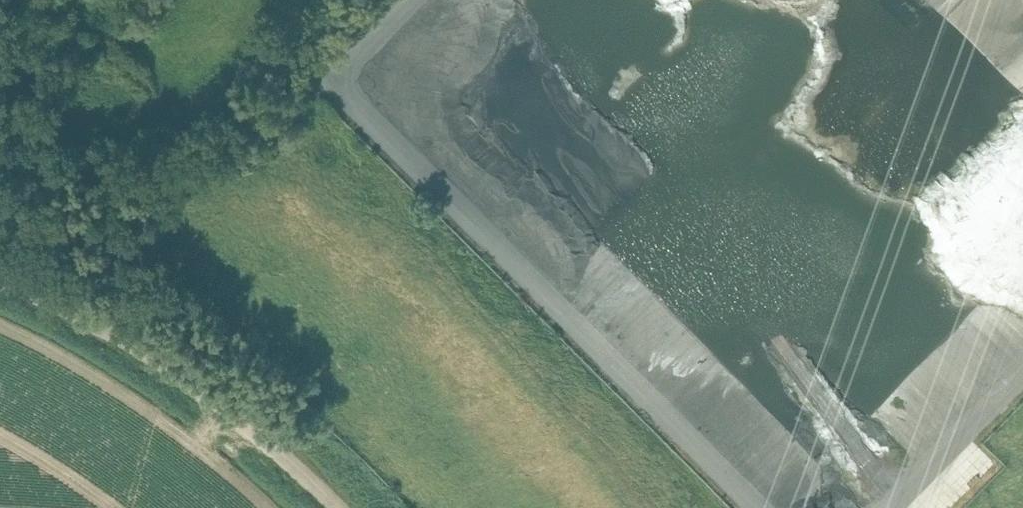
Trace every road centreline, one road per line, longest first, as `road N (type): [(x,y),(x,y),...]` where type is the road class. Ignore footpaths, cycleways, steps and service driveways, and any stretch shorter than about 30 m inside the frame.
road 1 (unclassified): [(338,507),(272,443),(154,358),(0,284)]

